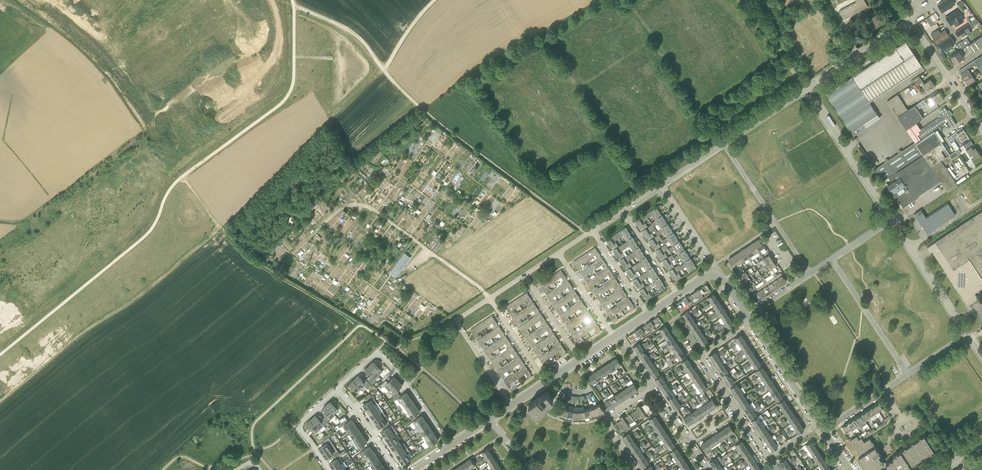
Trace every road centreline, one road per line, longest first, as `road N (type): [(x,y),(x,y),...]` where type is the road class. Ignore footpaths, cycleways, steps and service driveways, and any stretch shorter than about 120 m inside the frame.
road 1 (track): [(217,231),(0,401)]
road 2 (track): [(384,70),(439,123),(587,234)]
road 3 (track): [(226,229),(384,70)]
road 4 (residential): [(449,446),(381,355),(337,389)]
road 5 (residential): [(890,220),(806,89)]
road 6 (residential): [(809,273),(724,143)]
road 7 (residential): [(908,376),(832,258)]
road 8 (residential): [(967,335),(890,220)]
road 9 (residential): [(511,405),(459,324),(490,299)]
road 10 (residential): [(981,130),(910,21)]
road 11 (residential): [(820,425),(751,321)]
road 12 (residential): [(806,89),(910,21)]
road 13 (residential): [(768,458),(702,354)]

